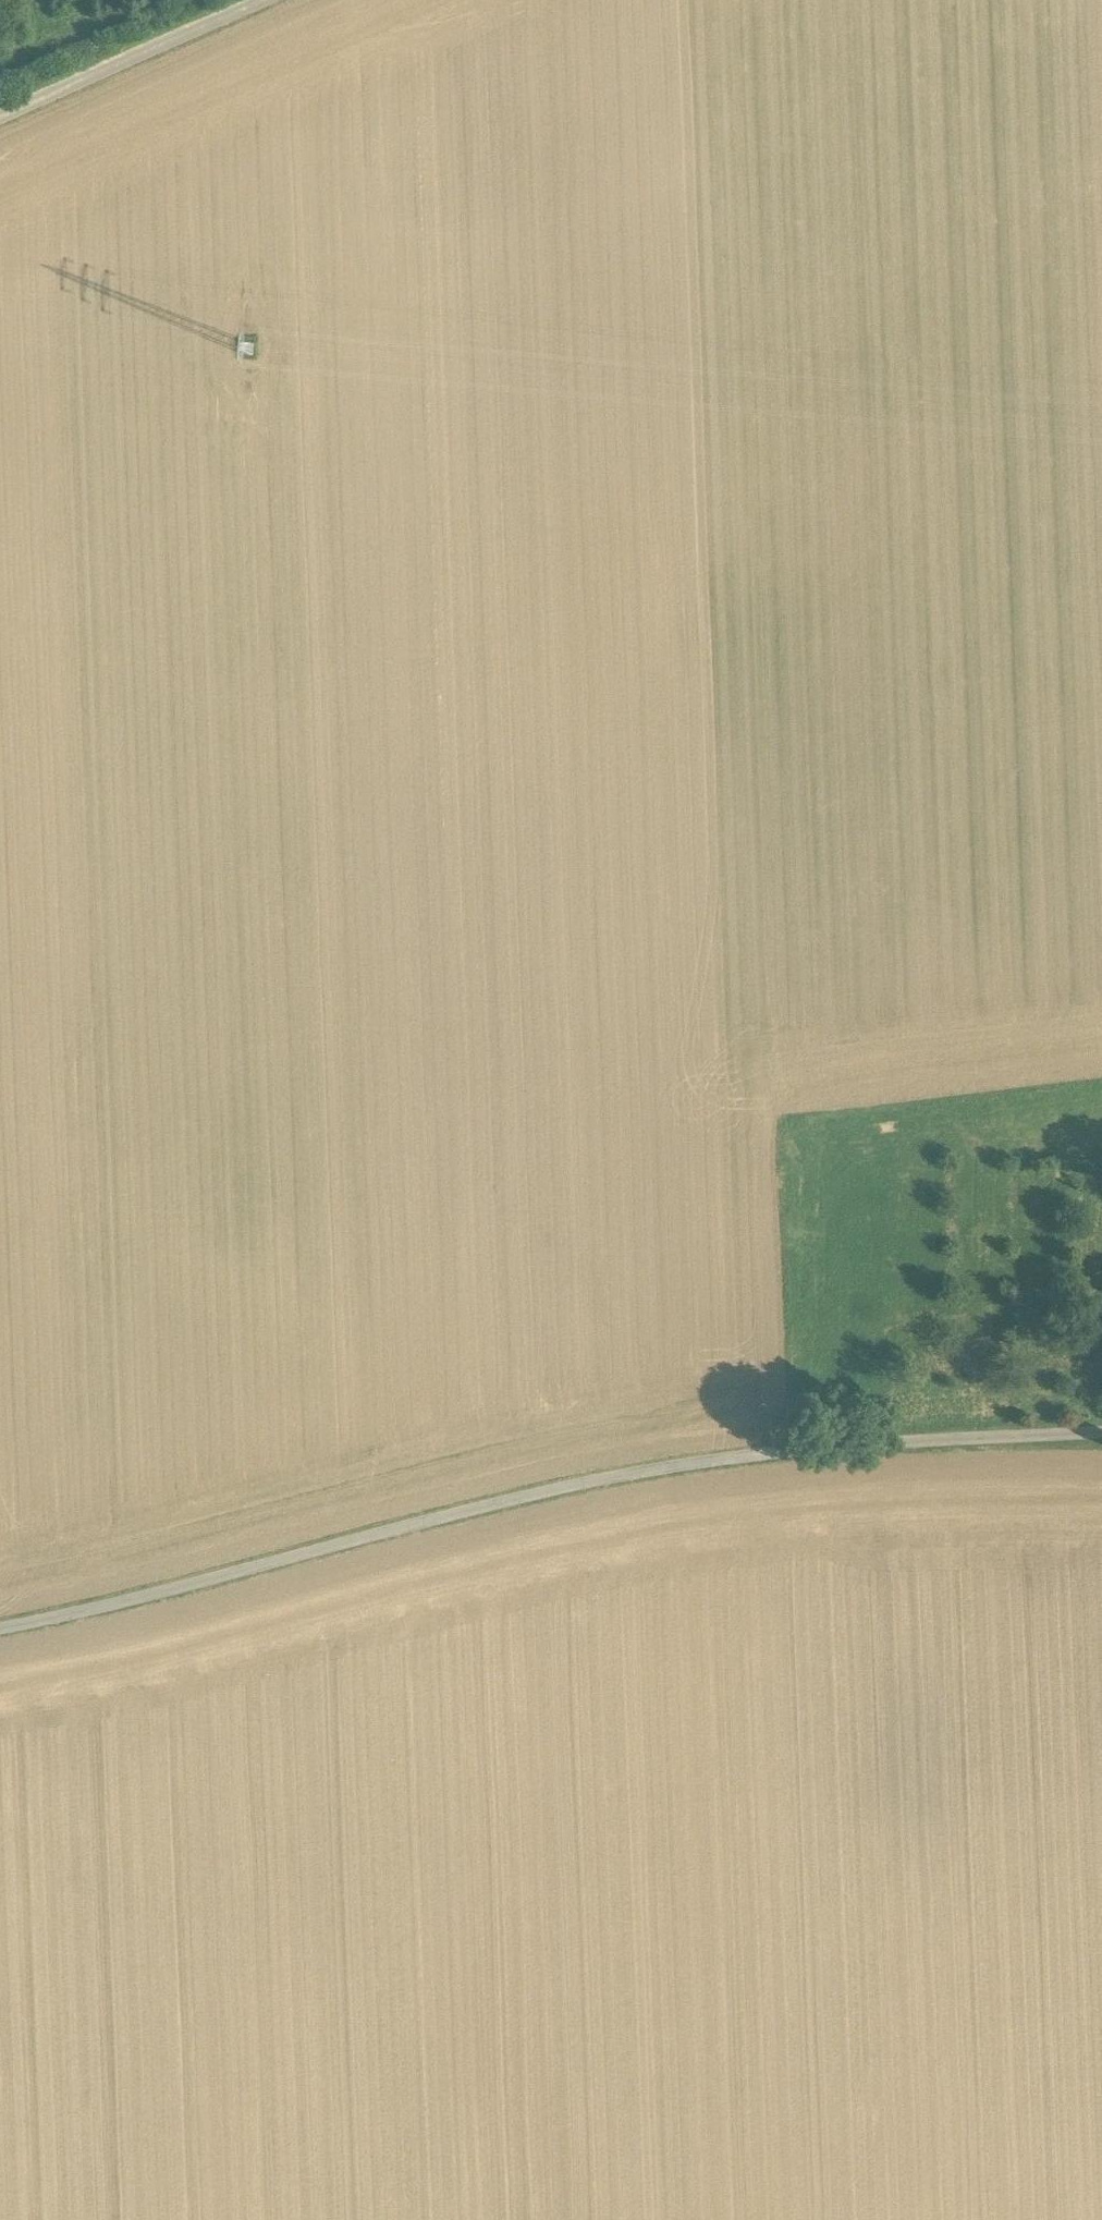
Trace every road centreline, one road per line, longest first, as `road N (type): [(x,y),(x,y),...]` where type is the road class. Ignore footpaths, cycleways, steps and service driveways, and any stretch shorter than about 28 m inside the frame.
road 1 (track): [(0,130),(317,0)]

